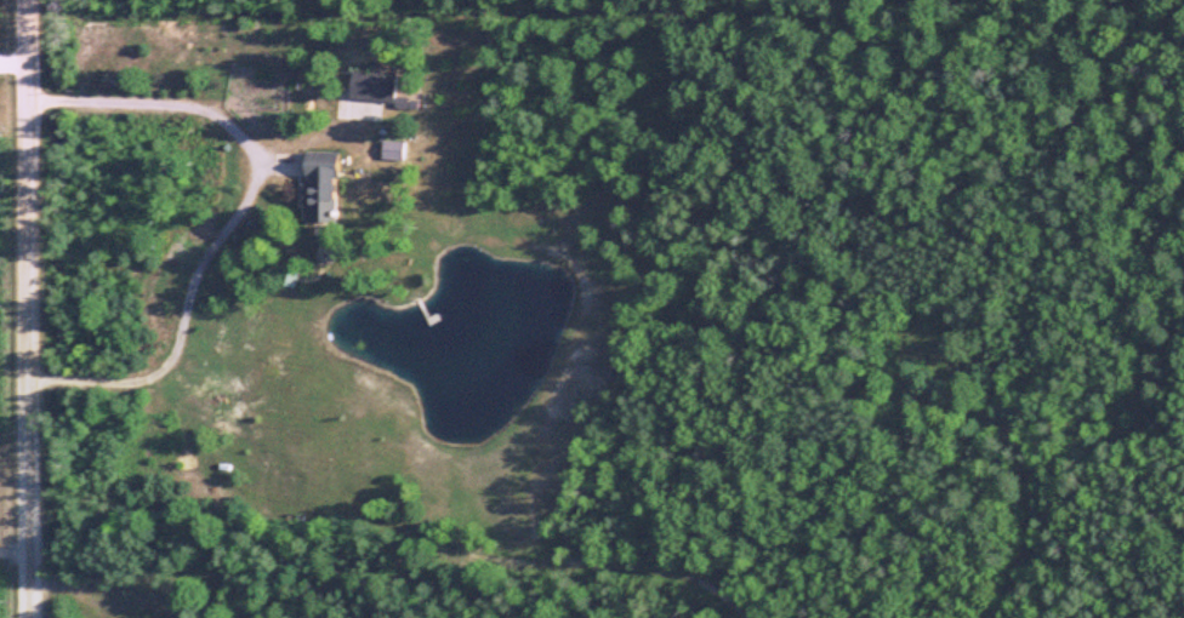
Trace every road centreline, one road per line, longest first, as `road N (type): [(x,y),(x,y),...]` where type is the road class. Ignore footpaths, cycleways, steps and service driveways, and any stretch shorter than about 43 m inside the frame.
road 1 (residential): [(32,617),(30,0)]

